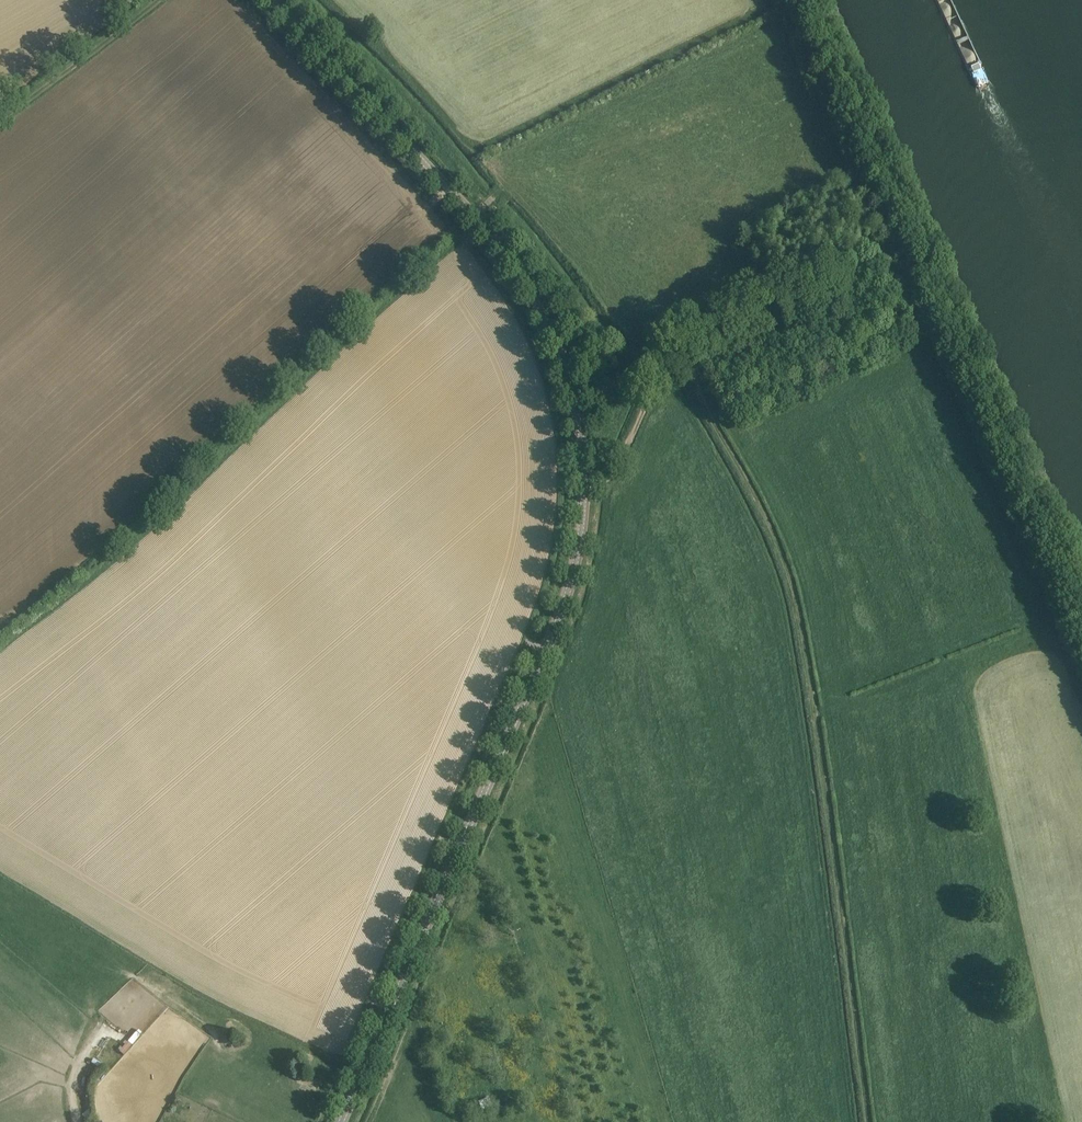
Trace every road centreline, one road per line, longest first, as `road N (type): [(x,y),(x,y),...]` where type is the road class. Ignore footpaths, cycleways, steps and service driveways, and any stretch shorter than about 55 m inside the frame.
road 1 (residential): [(343,1121),(567,607),(587,488),(575,389),(540,302),(482,221),(277,0)]

